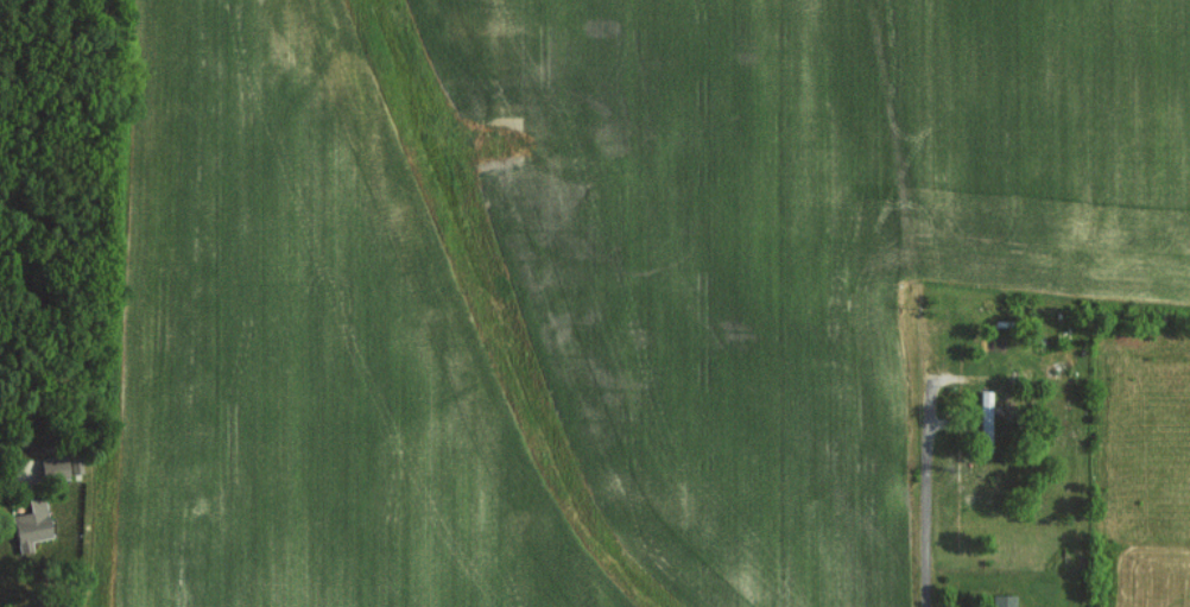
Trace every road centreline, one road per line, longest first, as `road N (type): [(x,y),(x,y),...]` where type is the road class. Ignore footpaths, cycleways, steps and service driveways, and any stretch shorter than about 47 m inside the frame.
road 1 (residential): [(929,606),(930,375)]

